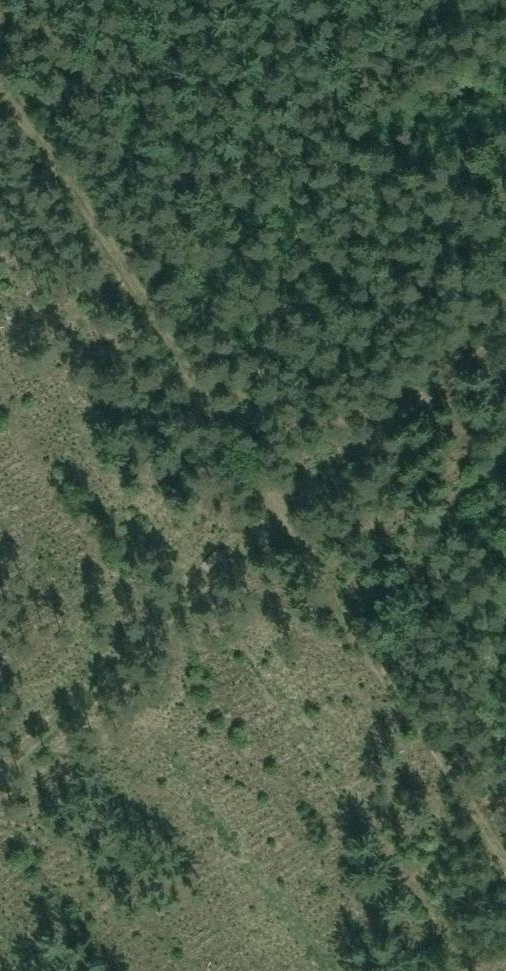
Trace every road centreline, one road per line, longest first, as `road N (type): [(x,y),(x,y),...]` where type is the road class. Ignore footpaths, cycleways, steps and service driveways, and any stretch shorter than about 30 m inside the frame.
road 1 (track): [(505,854),(0,96)]
road 2 (track): [(0,798),(97,719),(284,529),(505,337)]

